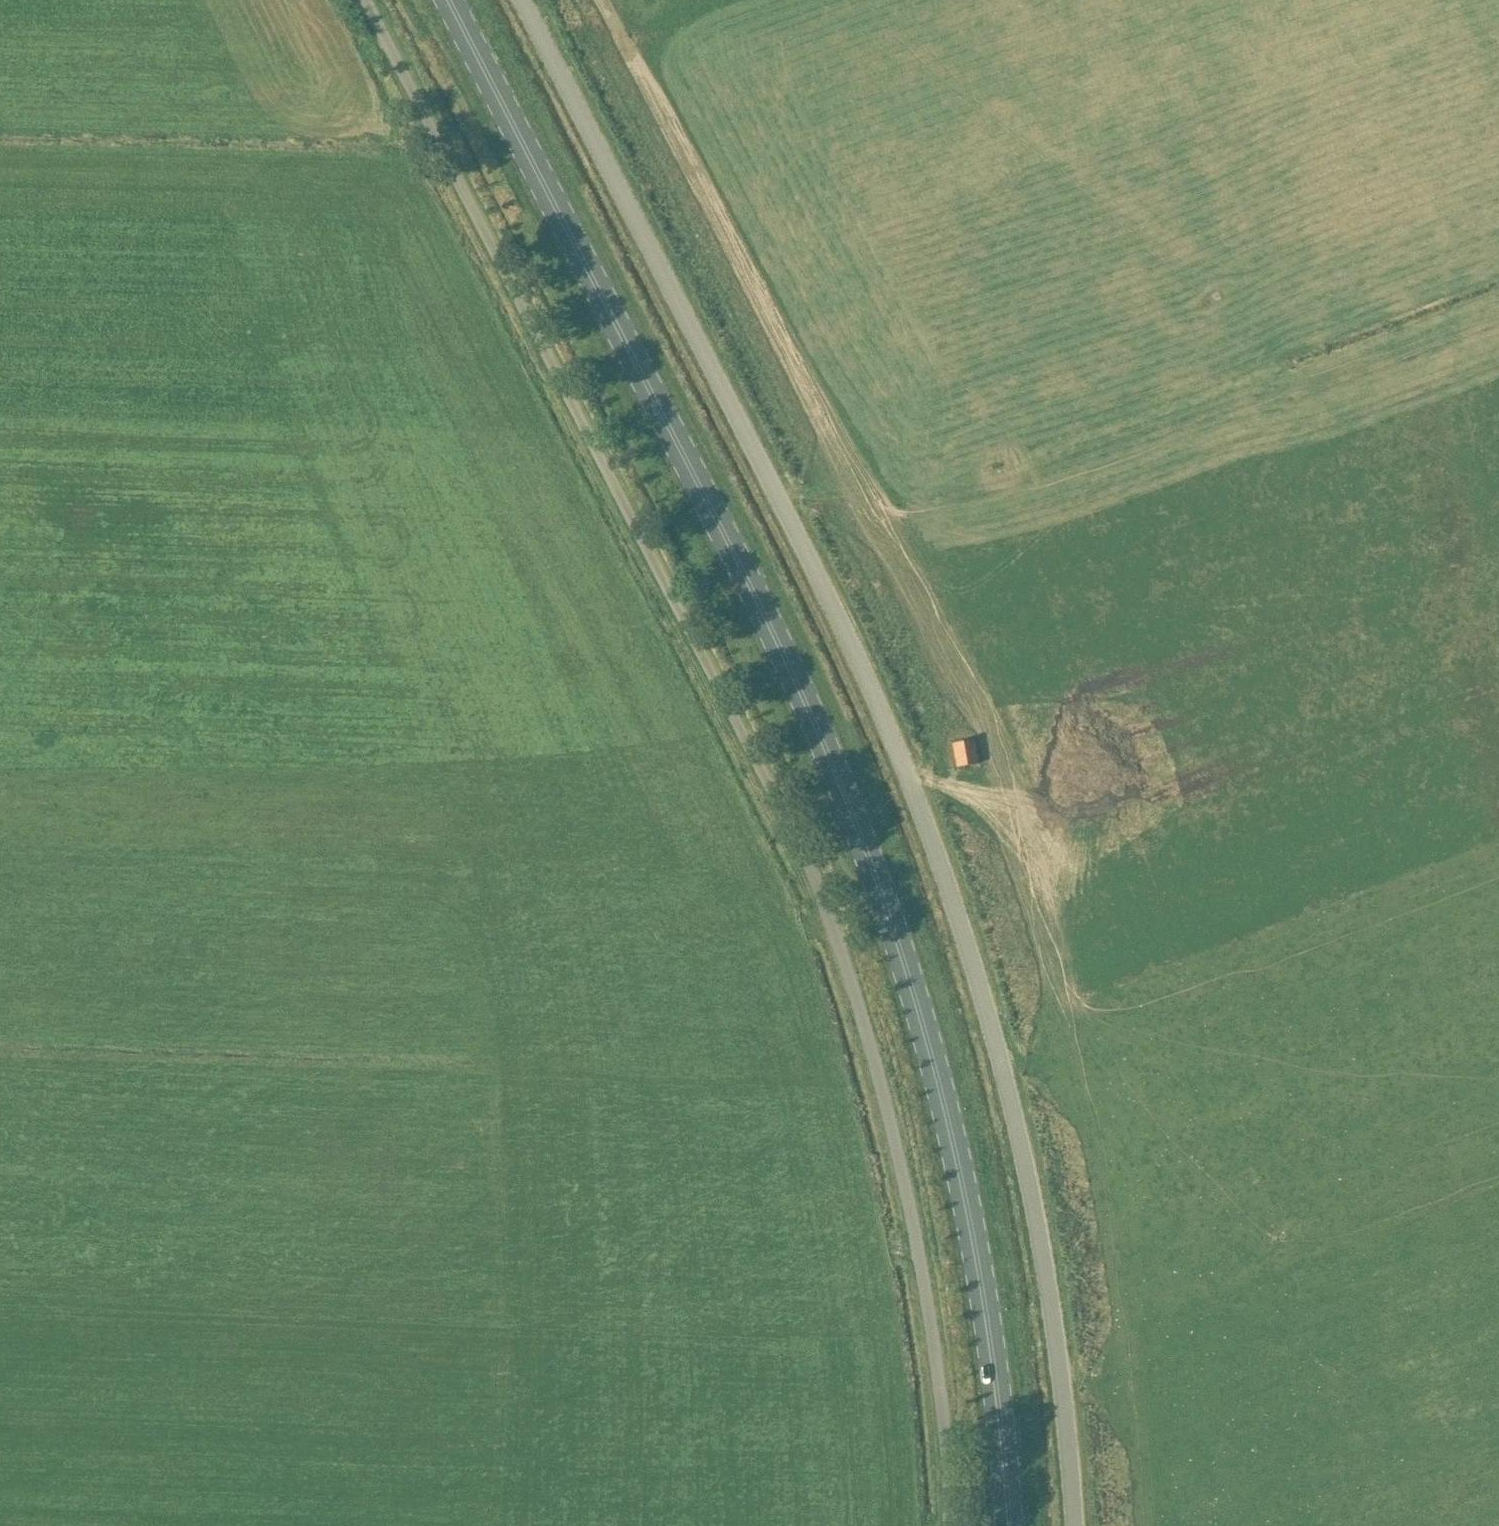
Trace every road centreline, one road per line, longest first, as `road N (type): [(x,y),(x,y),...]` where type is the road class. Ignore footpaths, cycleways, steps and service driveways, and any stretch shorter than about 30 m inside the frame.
road 1 (unclassified): [(944,1525),(920,1251),(887,1100),(833,920),(365,0)]
road 2 (primary): [(449,0),(734,554),(858,830),(954,1145),(989,1338),(1010,1525)]
road 3 (unclassified): [(1076,1525),(1061,1353),(1033,1190),(937,833),(799,523),(528,0)]

